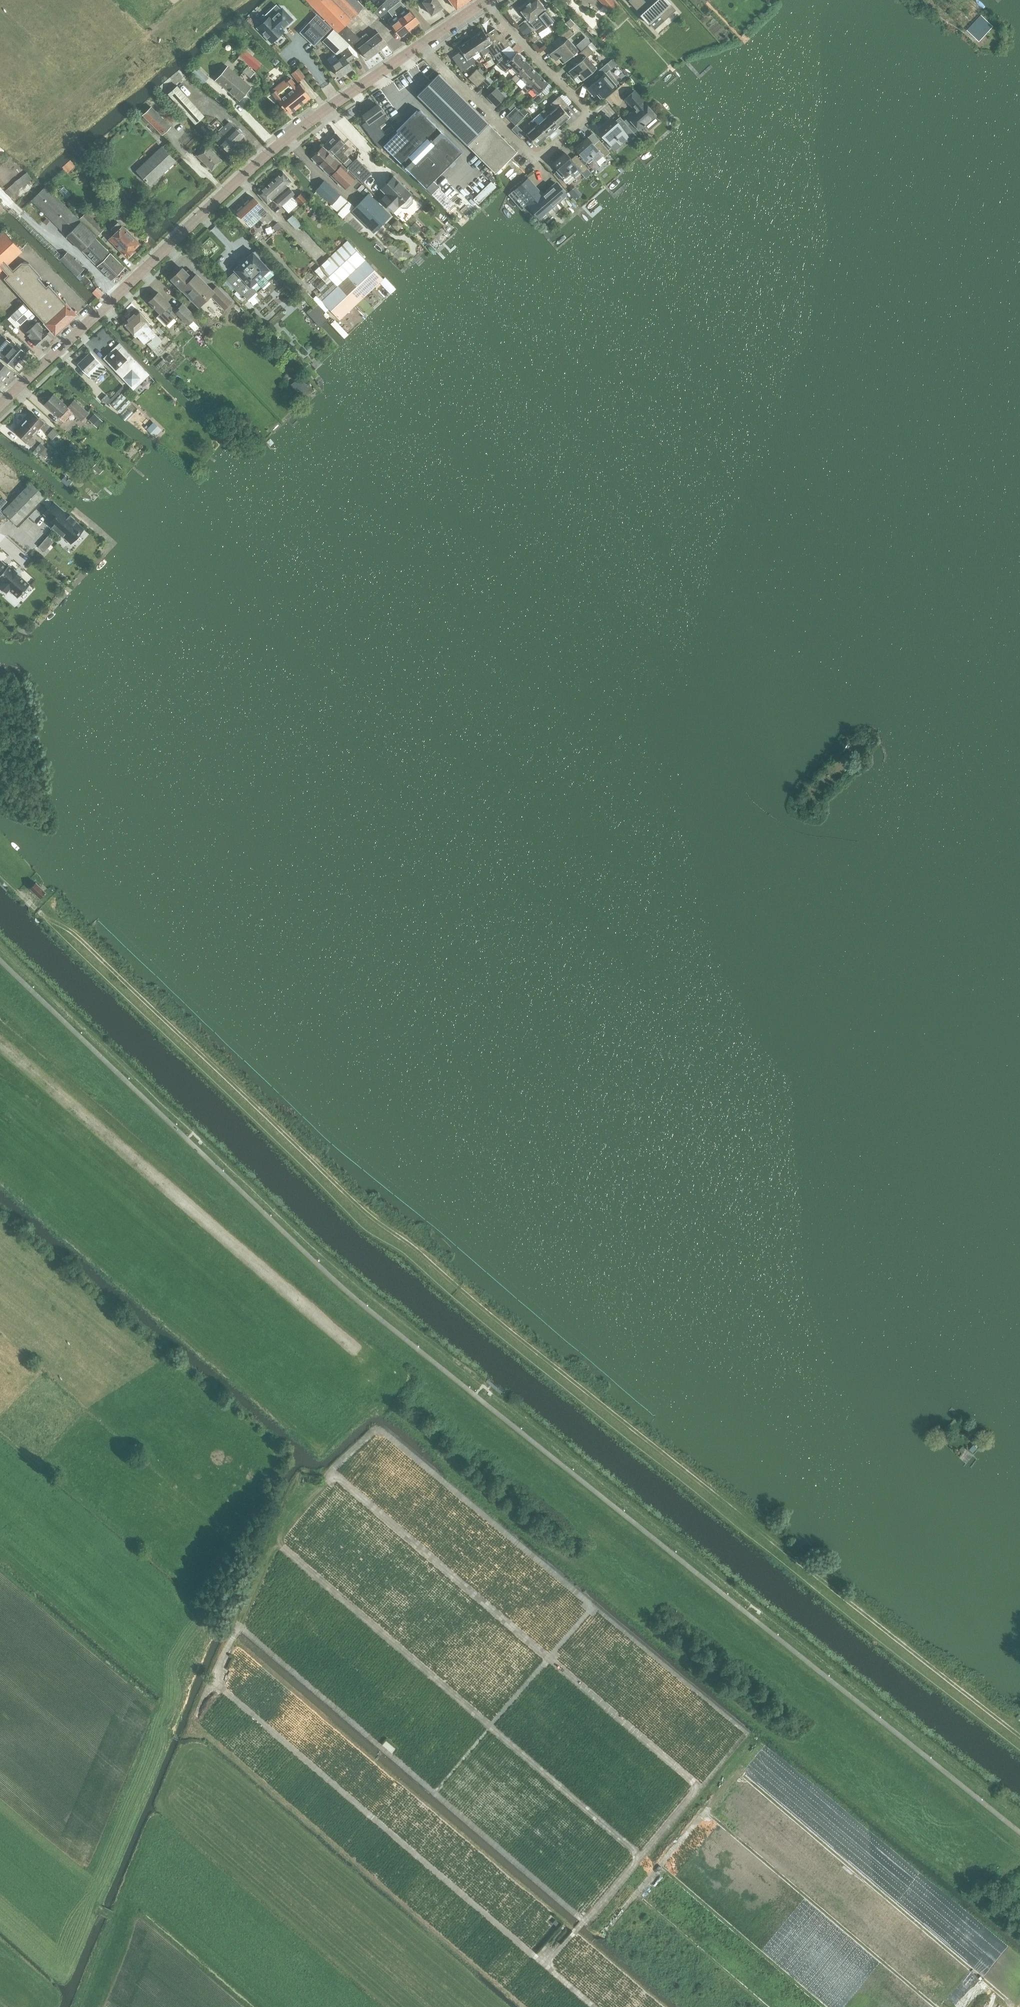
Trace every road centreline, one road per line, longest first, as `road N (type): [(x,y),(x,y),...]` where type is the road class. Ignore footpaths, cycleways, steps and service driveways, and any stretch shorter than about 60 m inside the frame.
road 1 (track): [(43,916),(71,930),(373,1218),(1019,1736)]
road 2 (tertiary): [(0,405),(256,165),(422,44)]
road 3 (residential): [(422,44),(537,160),(590,113),(486,0)]

